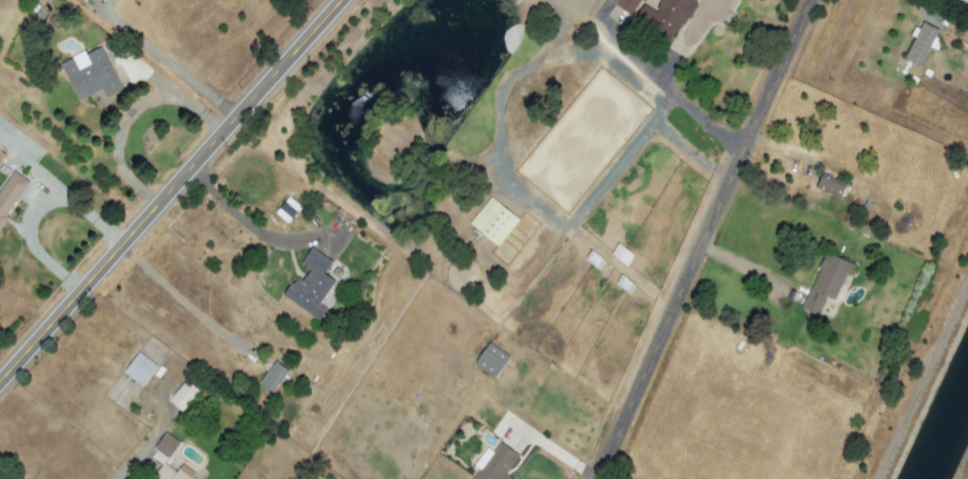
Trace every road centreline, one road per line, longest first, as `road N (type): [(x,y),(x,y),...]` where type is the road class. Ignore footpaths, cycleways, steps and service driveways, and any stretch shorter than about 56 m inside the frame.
road 1 (residential): [(597,478),(807,0)]
road 2 (tertiary): [(343,0),(0,384)]

